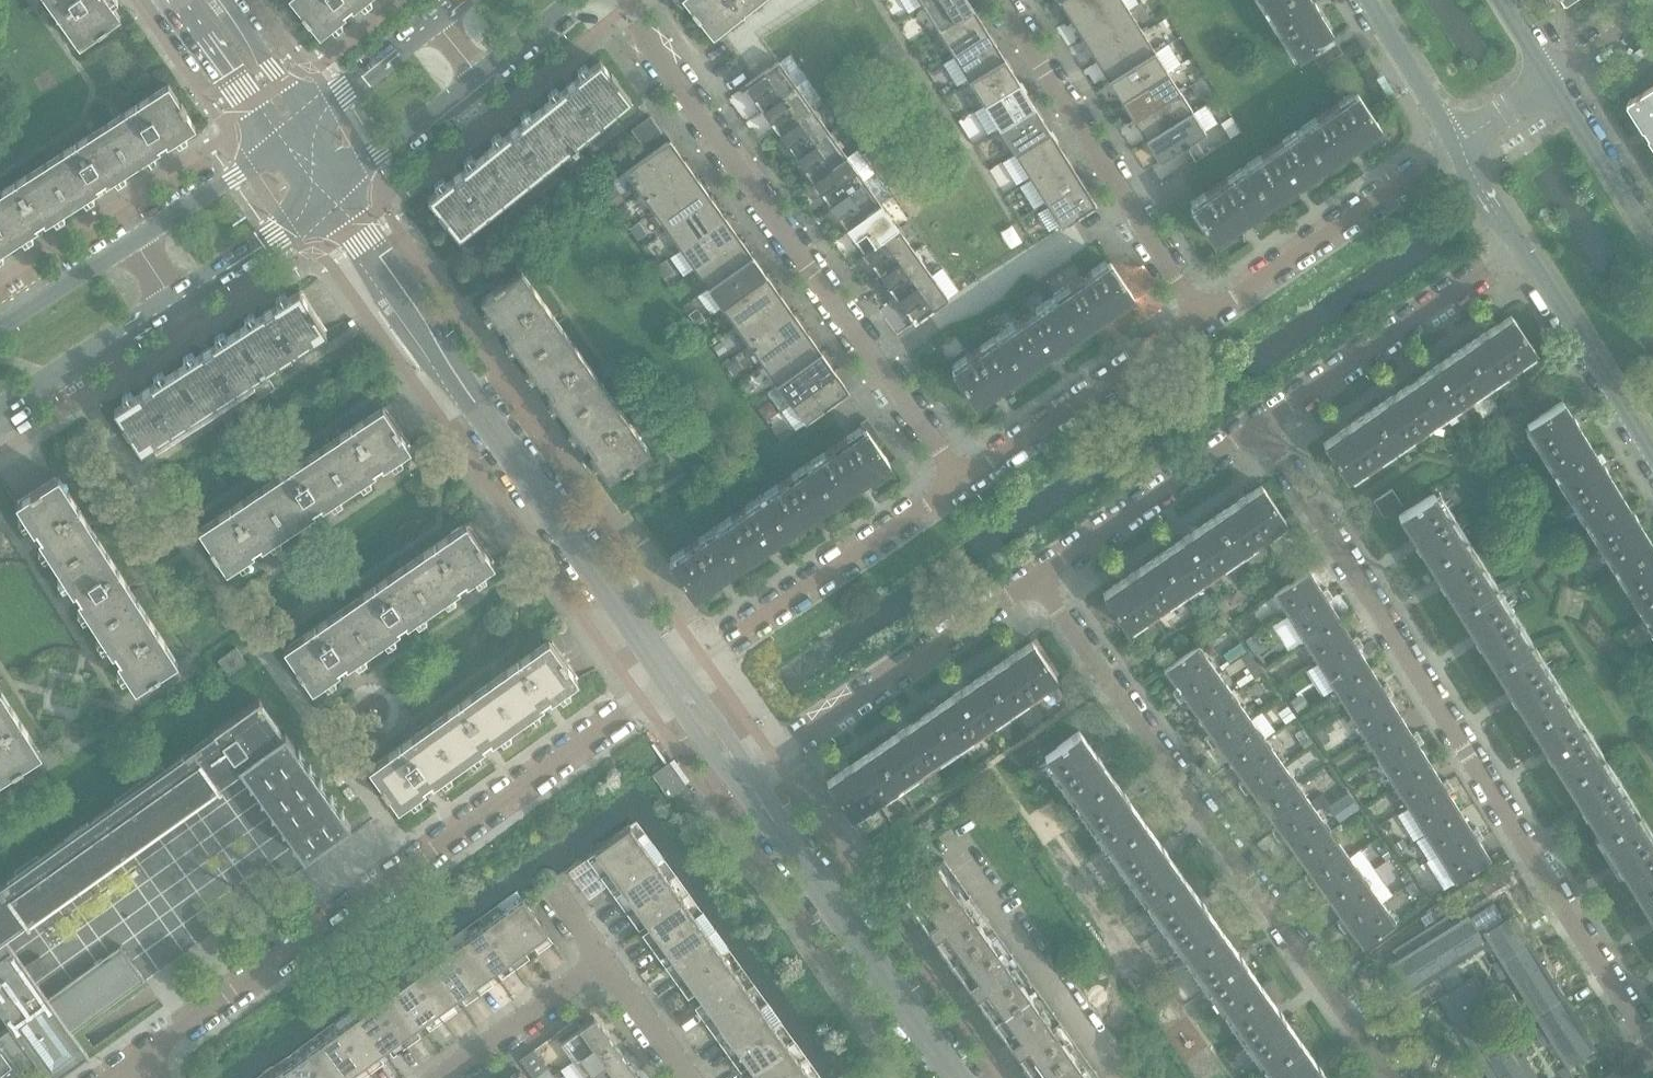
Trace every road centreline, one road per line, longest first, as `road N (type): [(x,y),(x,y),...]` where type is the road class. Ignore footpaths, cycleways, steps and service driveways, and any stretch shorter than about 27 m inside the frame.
road 1 (residential): [(1261,427),(1652,1048)]
road 2 (residential): [(136,1059),(672,678)]
road 3 (residential): [(1393,1077),(1045,580)]
road 4 (residential): [(961,481),(620,0)]
road 5 (residential): [(672,678),(351,232)]
road 6 (secondary): [(0,418),(321,207)]
road 7 (residential): [(1200,318),(998,0)]
road 8 (residential): [(957,1077),(743,778)]
road 9 (residential): [(743,778),(1045,580)]
road 10 (residential): [(961,481),(672,678)]
road 11 (secondary): [(275,145),(0,327)]
road 12 (residential): [(1261,427),(1519,246)]
road 13 (residential): [(1456,145),(1200,318)]
road 14 (secondary): [(342,190),(580,0)]
road 15 (residential): [(1200,318),(961,481)]
road 16 (residential): [(1045,580),(1261,427)]
road 17 (residential): [(1519,246),(1652,463)]
road 18 (residential): [(440,1077),(601,962)]
road 19 (secondary): [(459,0),(304,121)]
road 20 (residential): [(1652,239),(1554,77)]
road 21 (tertiary): [(172,0),(275,145)]
road 22 (residential): [(1365,0),(1456,145)]
road 23 (tertiary): [(304,121),(221,0)]
road 24 (residential): [(685,1077),(601,962)]
road 25 (residential): [(743,778),(672,678)]

